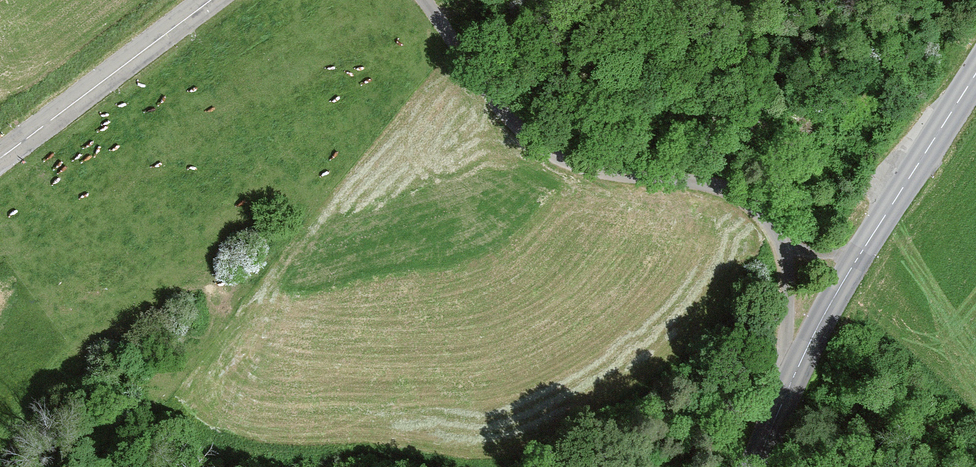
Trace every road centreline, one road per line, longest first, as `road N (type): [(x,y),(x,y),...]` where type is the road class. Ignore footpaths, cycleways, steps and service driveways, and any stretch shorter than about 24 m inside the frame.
road 1 (tertiary): [(780,237),(726,190),(594,172),(539,148),(425,0)]
road 2 (tertiary): [(209,0),(0,156)]
road 3 (tertiary): [(857,259),(975,73)]
road 4 (tertiary): [(784,397),(790,301),(780,237)]
road 5 (tertiary): [(784,397),(857,259)]

